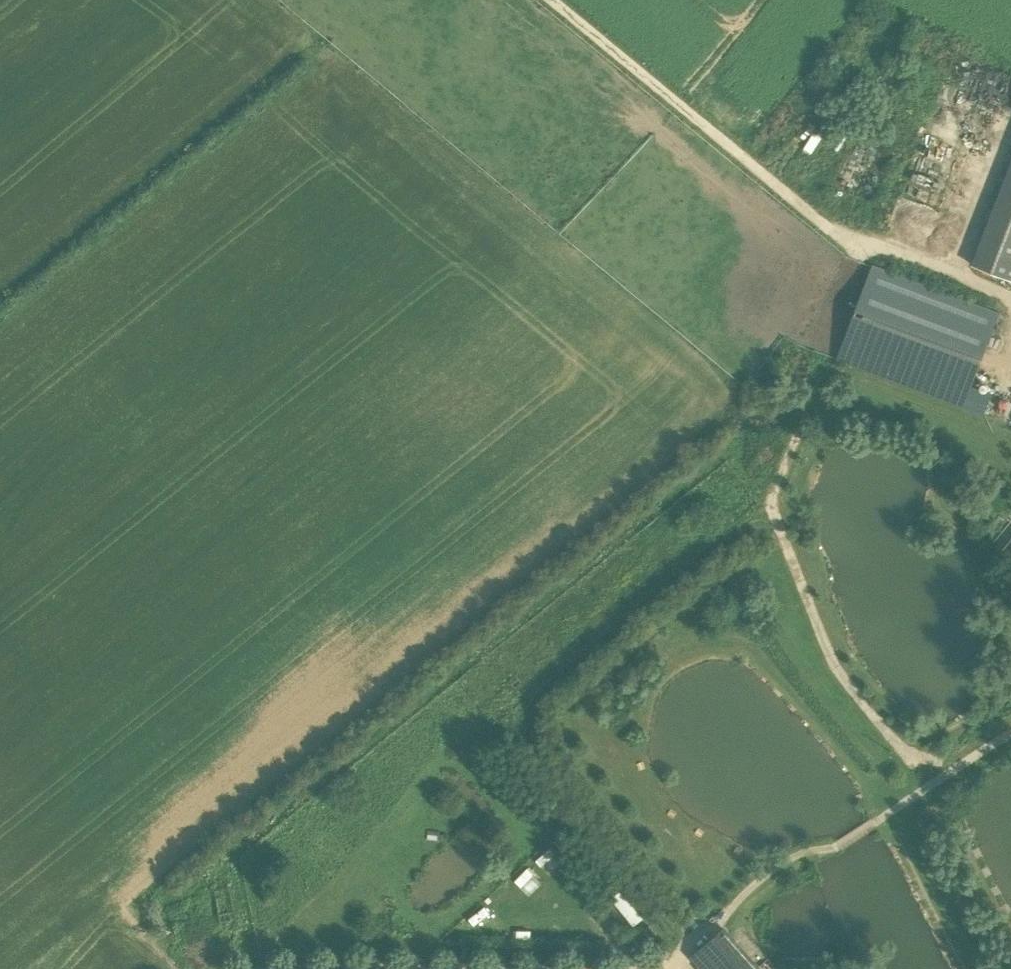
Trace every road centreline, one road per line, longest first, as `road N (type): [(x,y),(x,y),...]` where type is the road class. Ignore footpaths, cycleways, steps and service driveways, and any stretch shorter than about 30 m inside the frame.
road 1 (track): [(824,230),(548,0)]
road 2 (unclassified): [(1010,292),(824,230)]

